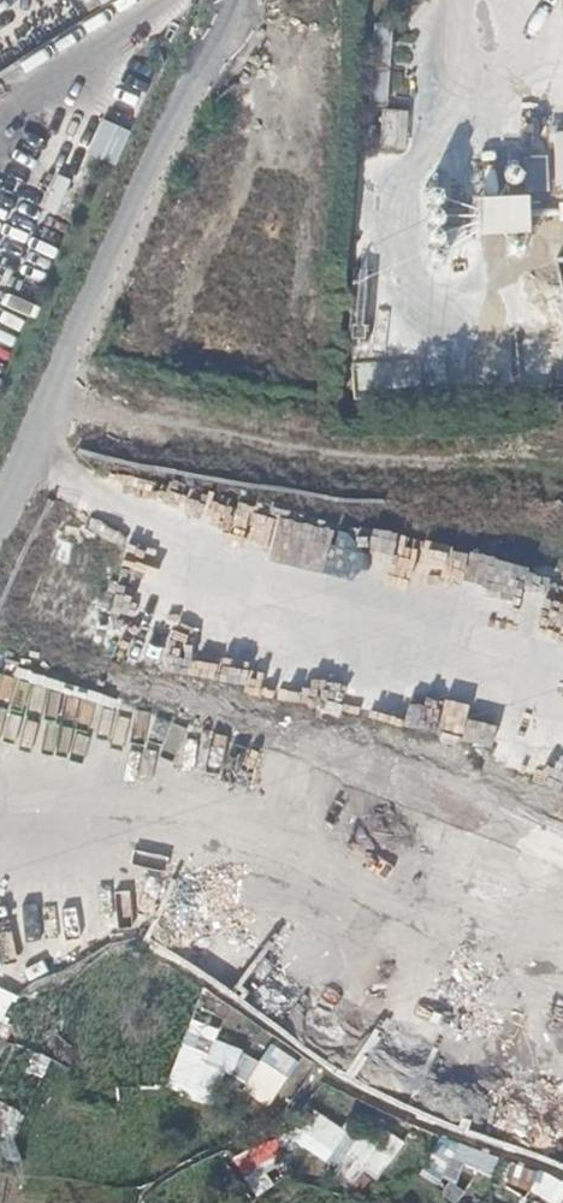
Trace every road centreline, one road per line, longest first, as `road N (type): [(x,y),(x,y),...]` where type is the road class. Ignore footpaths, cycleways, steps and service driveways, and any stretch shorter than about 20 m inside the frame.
road 1 (track): [(233,0),(0,501)]

